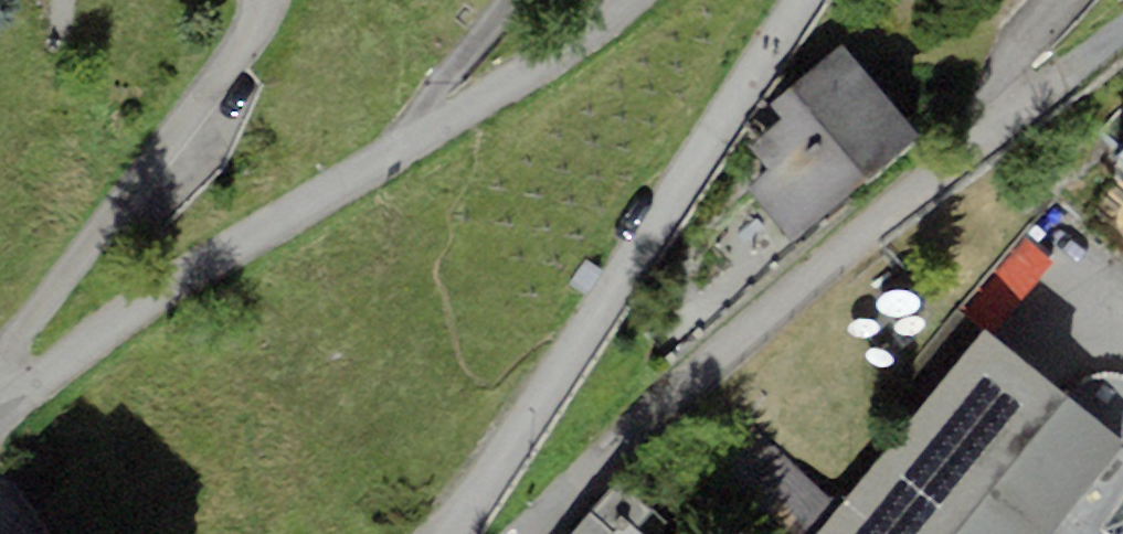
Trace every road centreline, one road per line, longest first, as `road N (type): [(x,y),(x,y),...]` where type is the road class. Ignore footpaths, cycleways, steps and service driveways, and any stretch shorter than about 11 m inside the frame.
road 1 (residential): [(627,0),(535,70),(122,317),(0,418)]
road 2 (residential): [(457,533),(803,0)]
road 3 (residential): [(1005,162),(512,533)]

